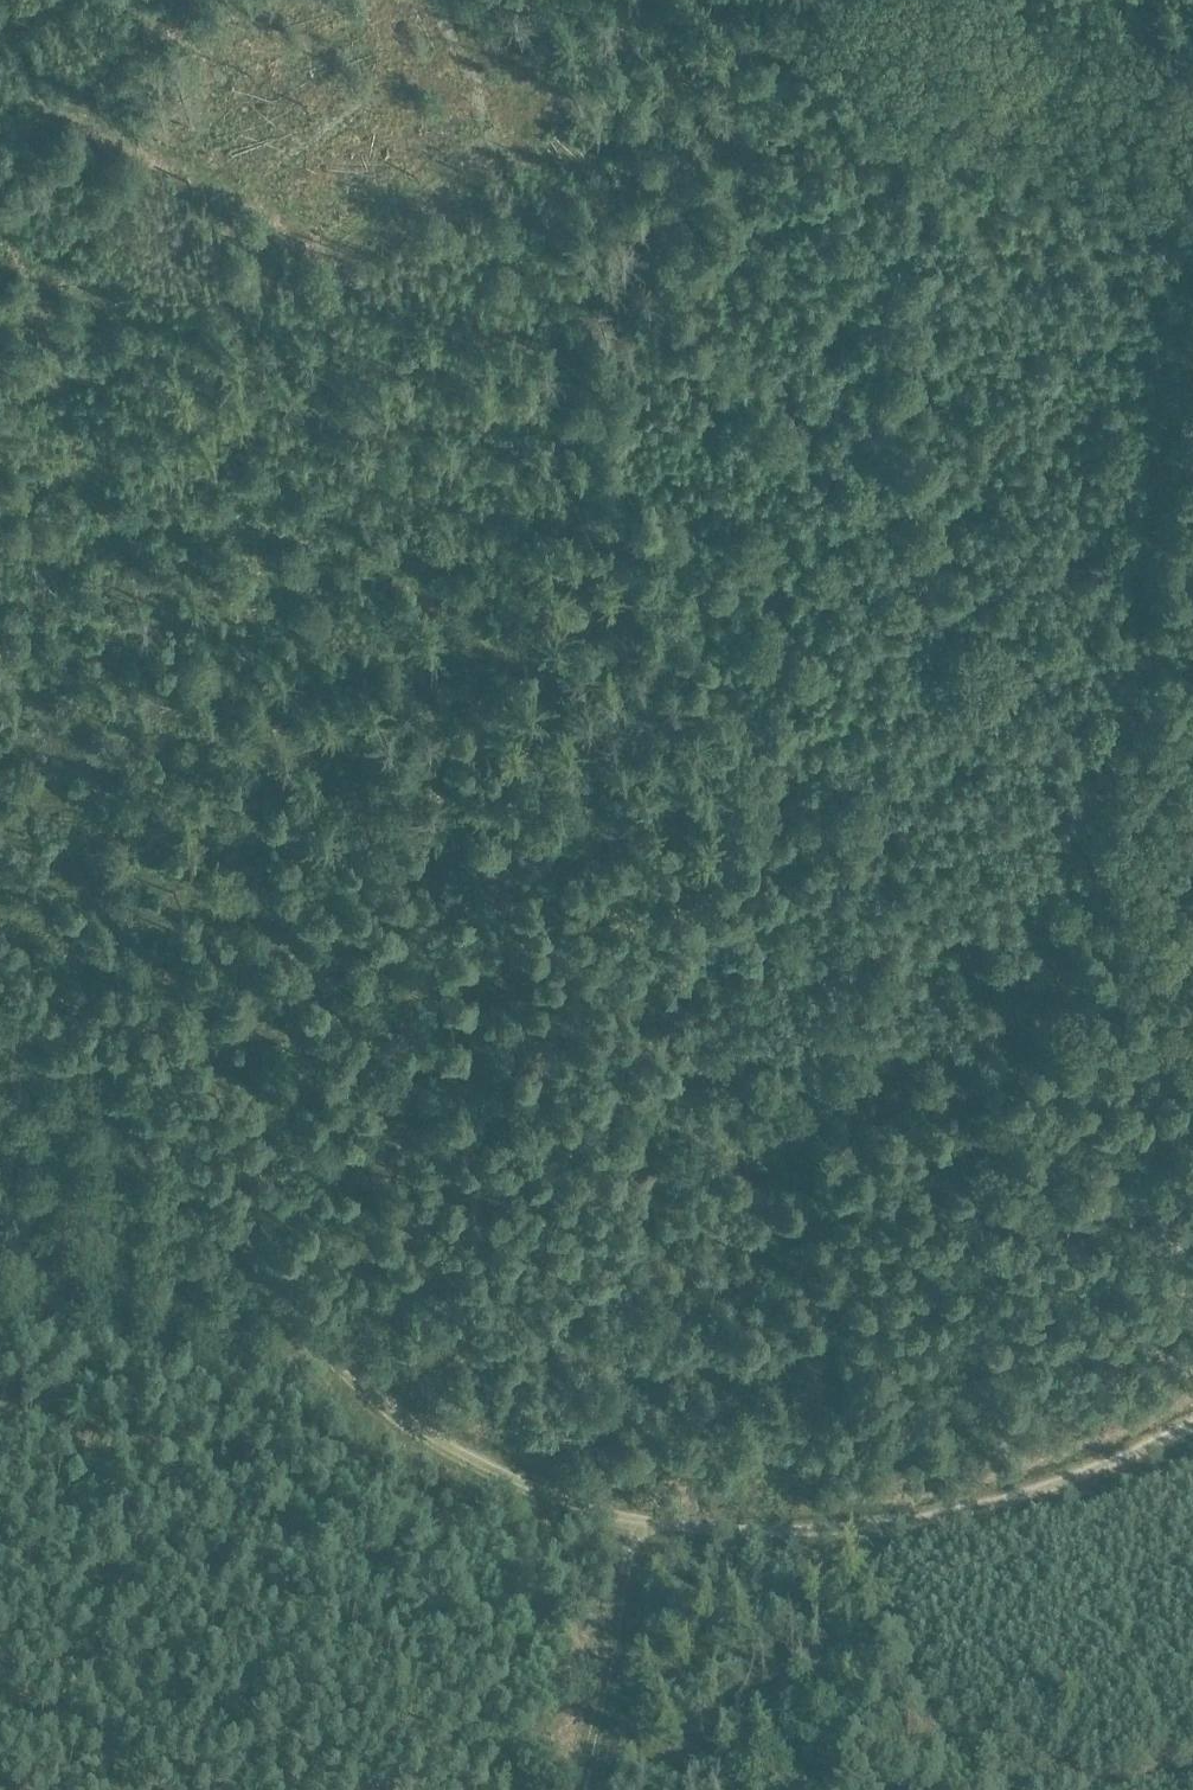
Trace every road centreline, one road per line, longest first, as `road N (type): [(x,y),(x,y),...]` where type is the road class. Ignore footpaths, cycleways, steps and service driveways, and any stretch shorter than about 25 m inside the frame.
road 1 (track): [(1192,1424),(1005,1498),(865,1526),(676,1527),(631,1522),(546,1493),(460,1451),(346,1368),(206,1210),(0,1011)]

